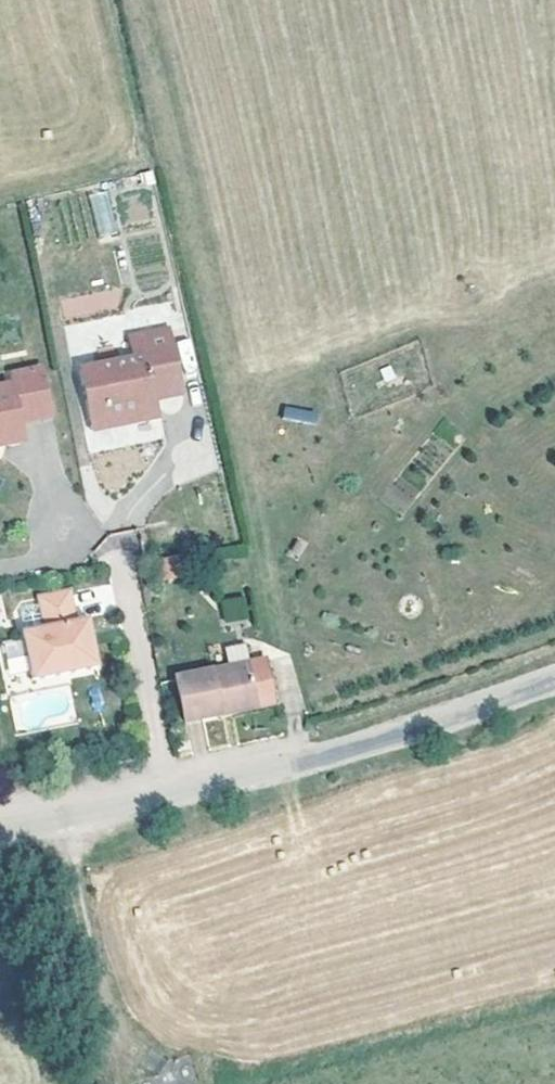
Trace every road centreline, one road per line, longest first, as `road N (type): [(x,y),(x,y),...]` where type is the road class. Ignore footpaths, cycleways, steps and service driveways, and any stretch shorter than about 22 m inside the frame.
road 1 (residential): [(315,763),(0,834)]
road 2 (unclassified): [(554,675),(315,763)]

